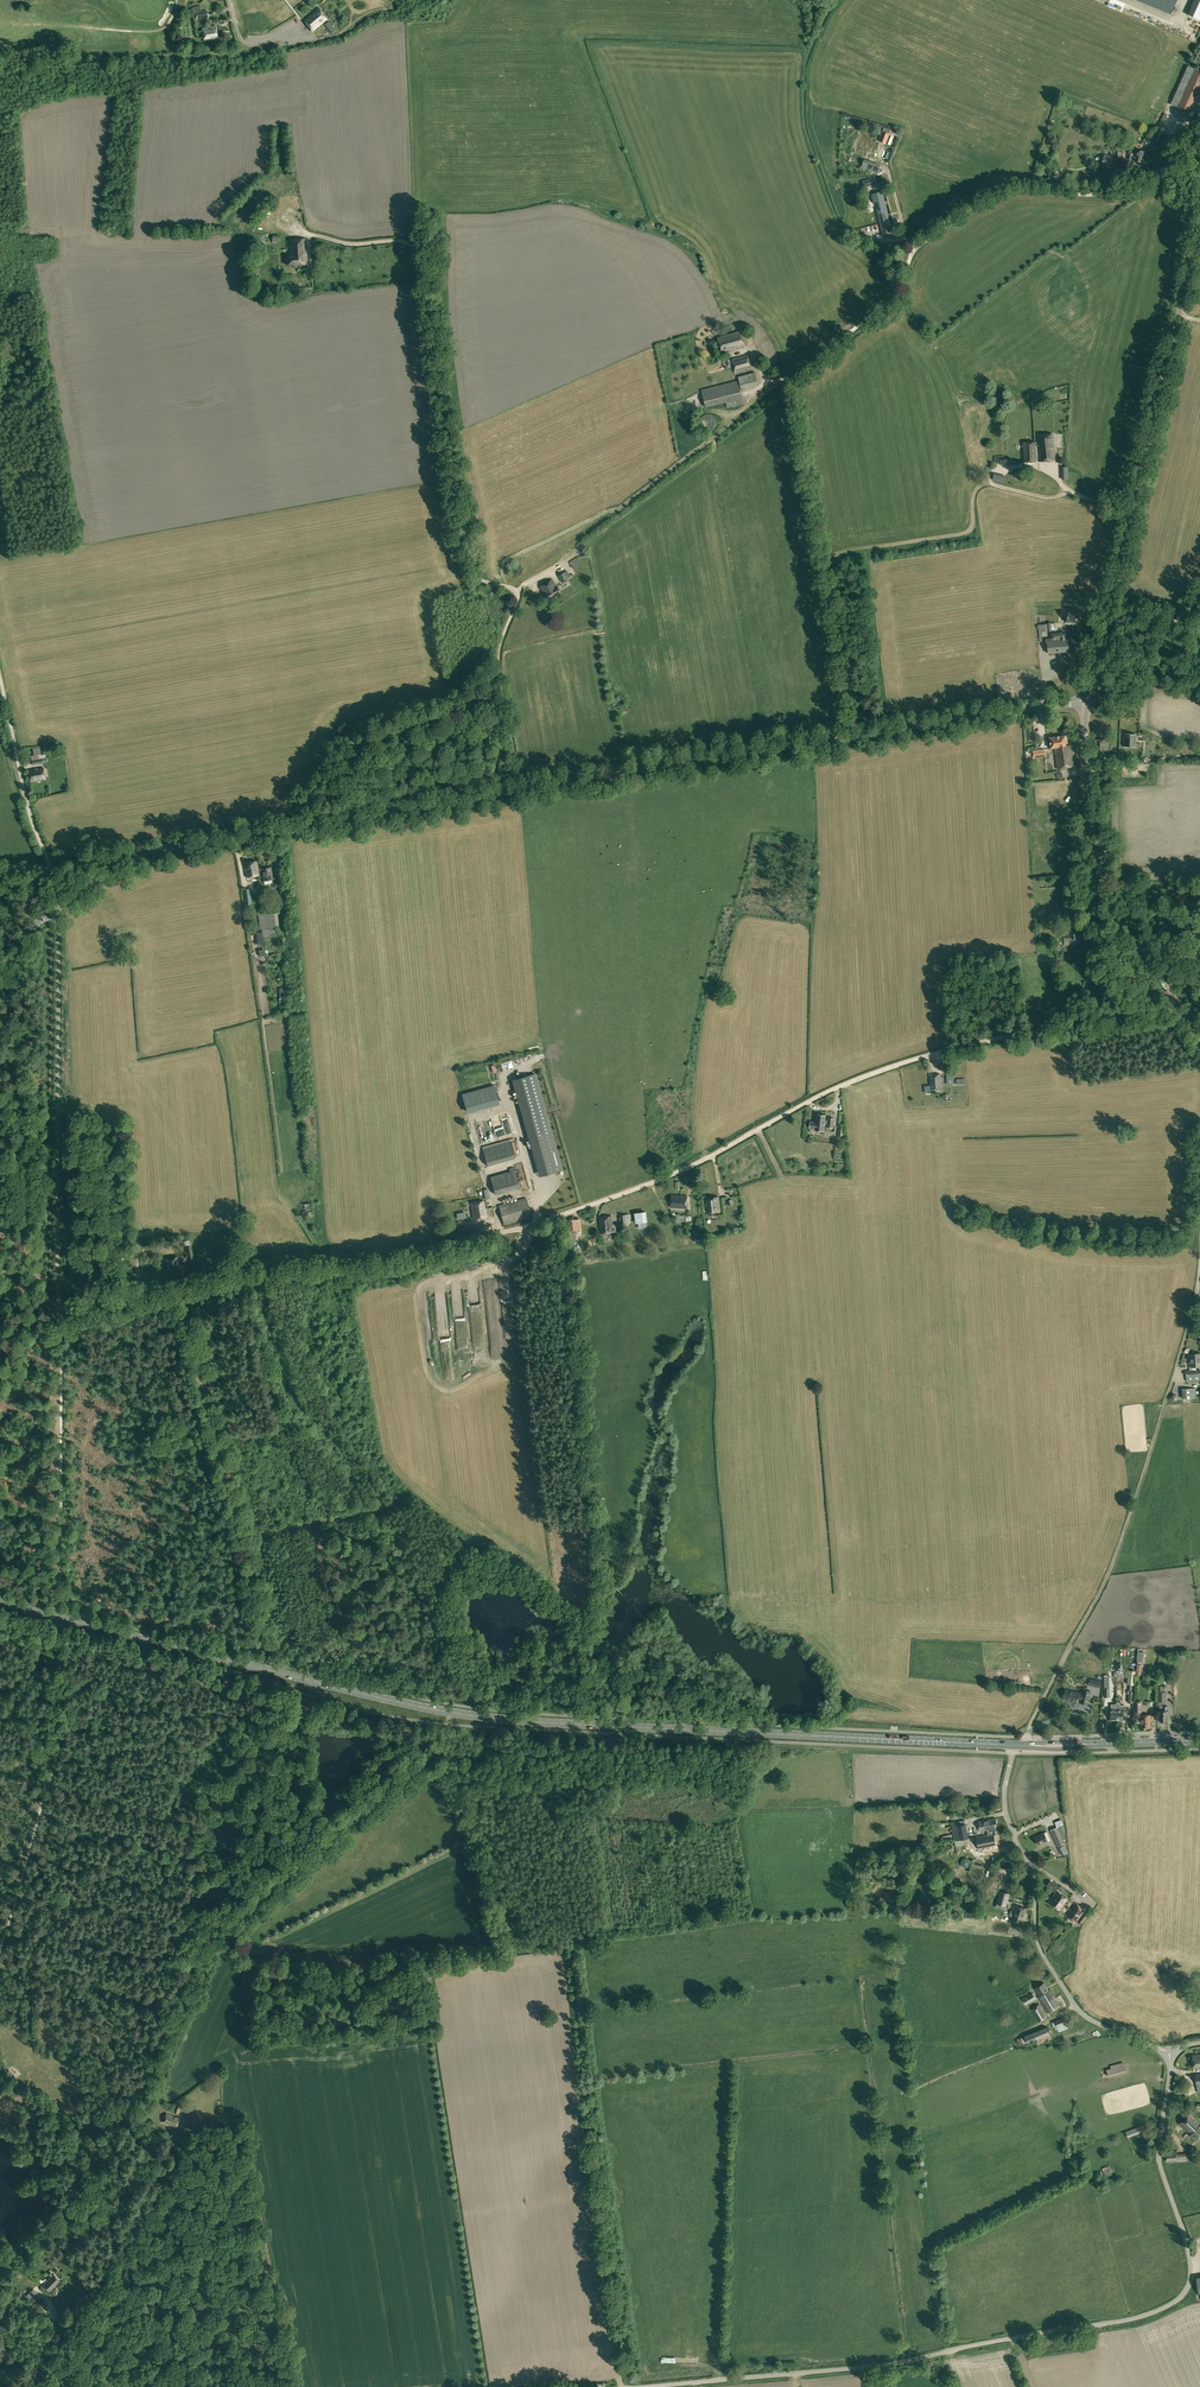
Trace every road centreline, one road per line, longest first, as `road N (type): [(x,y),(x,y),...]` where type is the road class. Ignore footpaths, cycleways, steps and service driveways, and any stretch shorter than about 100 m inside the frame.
road 1 (track): [(57,1312),(228,1270),(479,1241),(665,1179),(803,1105),(905,1063),(1177,1005)]
road 2 (secondary): [(60,906),(116,864),(148,853),(1086,700)]
road 3 (primary): [(1020,1745),(441,1711),(0,1603)]
road 4 (track): [(1199,135),(1144,187),(1010,192),(957,214),(915,246),(893,299),(786,379),(852,735)]
road 5 (unclassified): [(635,2386),(891,2363),(1134,2318),(1177,2299),(1189,2259),(1158,2149),(1169,2052)]
road 6 (track): [(517,789),(494,664),(519,593),(466,571),(451,545),(414,247),(340,242),(271,221)]
road 7 (track): [(125,2238),(109,2191),(115,2140),(202,1932),(291,1847),(433,1739),(451,1712)]
road 8 (track): [(235,1902),(289,1786),(291,1761),(180,1282)]
road 9 (track): [(1020,1745),(1116,1555),(1199,1268)]
road 10 (secondary): [(1086,700),(1199,219)]
road 11 (unclassified): [(57,1312),(60,906)]
road 12 (unclassified): [(1169,2052),(1090,2020),(1038,1947),(1032,1871),(1005,1808),(1020,1745)]
road 13 (secondary): [(1199,1041),(1107,888),(1084,789),(1086,700)]
road 14 (track): [(509,587),(502,567),(508,558),(617,510),(786,379)]
road 15 (track): [(56,1672),(57,1312)]
road 16 (track): [(0,1943),(54,1755),(56,1672)]
road 17 (primary): [(1020,1745),(1199,1740)]
road 18 (unclassified): [(60,906),(13,737)]
road 19 (residential): [(1086,700),(1199,593)]

